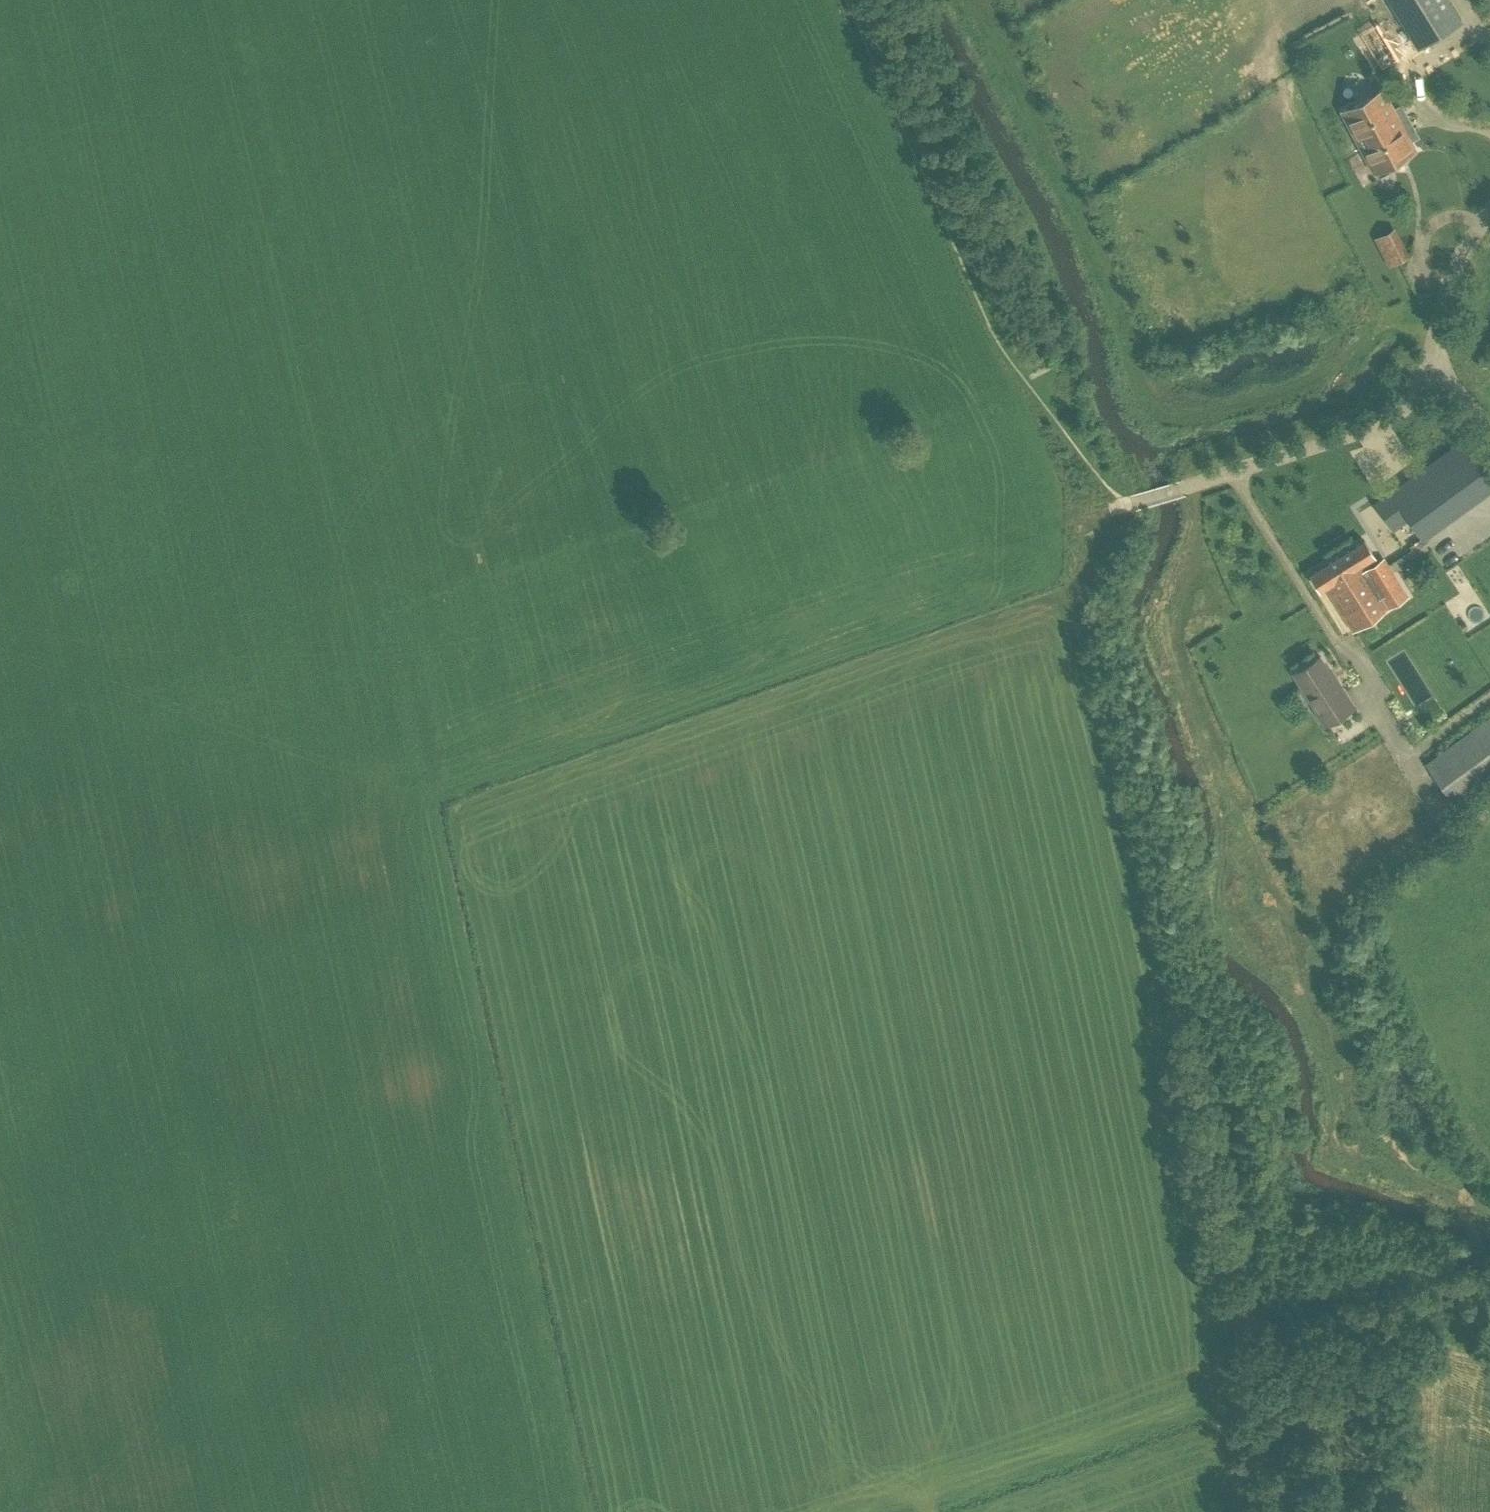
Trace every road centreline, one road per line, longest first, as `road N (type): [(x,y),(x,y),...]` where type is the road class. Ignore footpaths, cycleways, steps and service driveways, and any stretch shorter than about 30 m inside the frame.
road 1 (unclassified): [(1132,503),(1394,422),(1425,374),(1455,270),(1489,215)]

